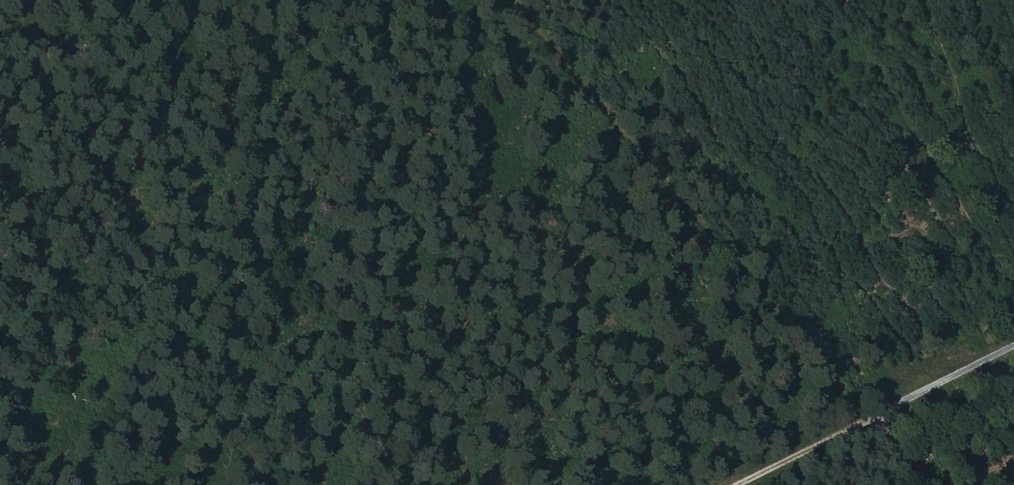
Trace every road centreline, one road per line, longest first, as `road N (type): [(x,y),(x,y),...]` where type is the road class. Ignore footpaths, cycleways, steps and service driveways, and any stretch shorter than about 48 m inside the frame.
road 1 (track): [(745,484),(1013,348)]

